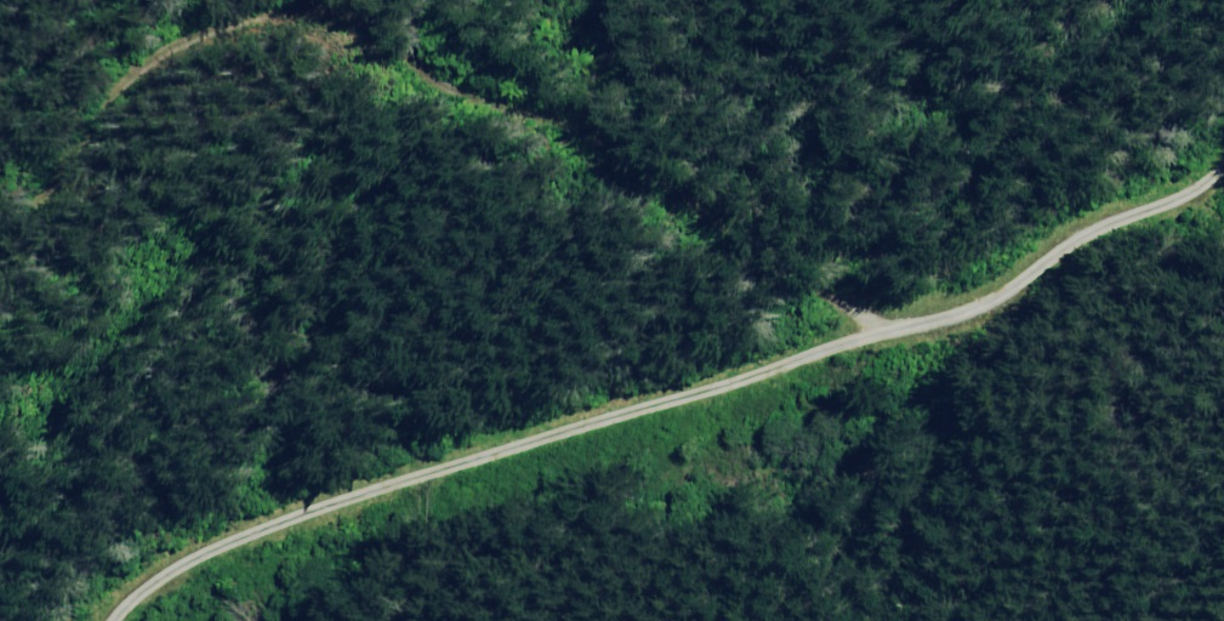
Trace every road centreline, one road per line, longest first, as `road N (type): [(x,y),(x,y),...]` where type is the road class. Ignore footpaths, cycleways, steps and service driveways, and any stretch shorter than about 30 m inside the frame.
road 1 (unclassified): [(129,620),(145,592),(225,540),(881,330),(983,313),(1223,172)]
road 2 (track): [(316,0),(409,71),(525,105),(693,199),(881,330)]
road 3 (track): [(0,264),(61,178),(164,62),(281,0)]

